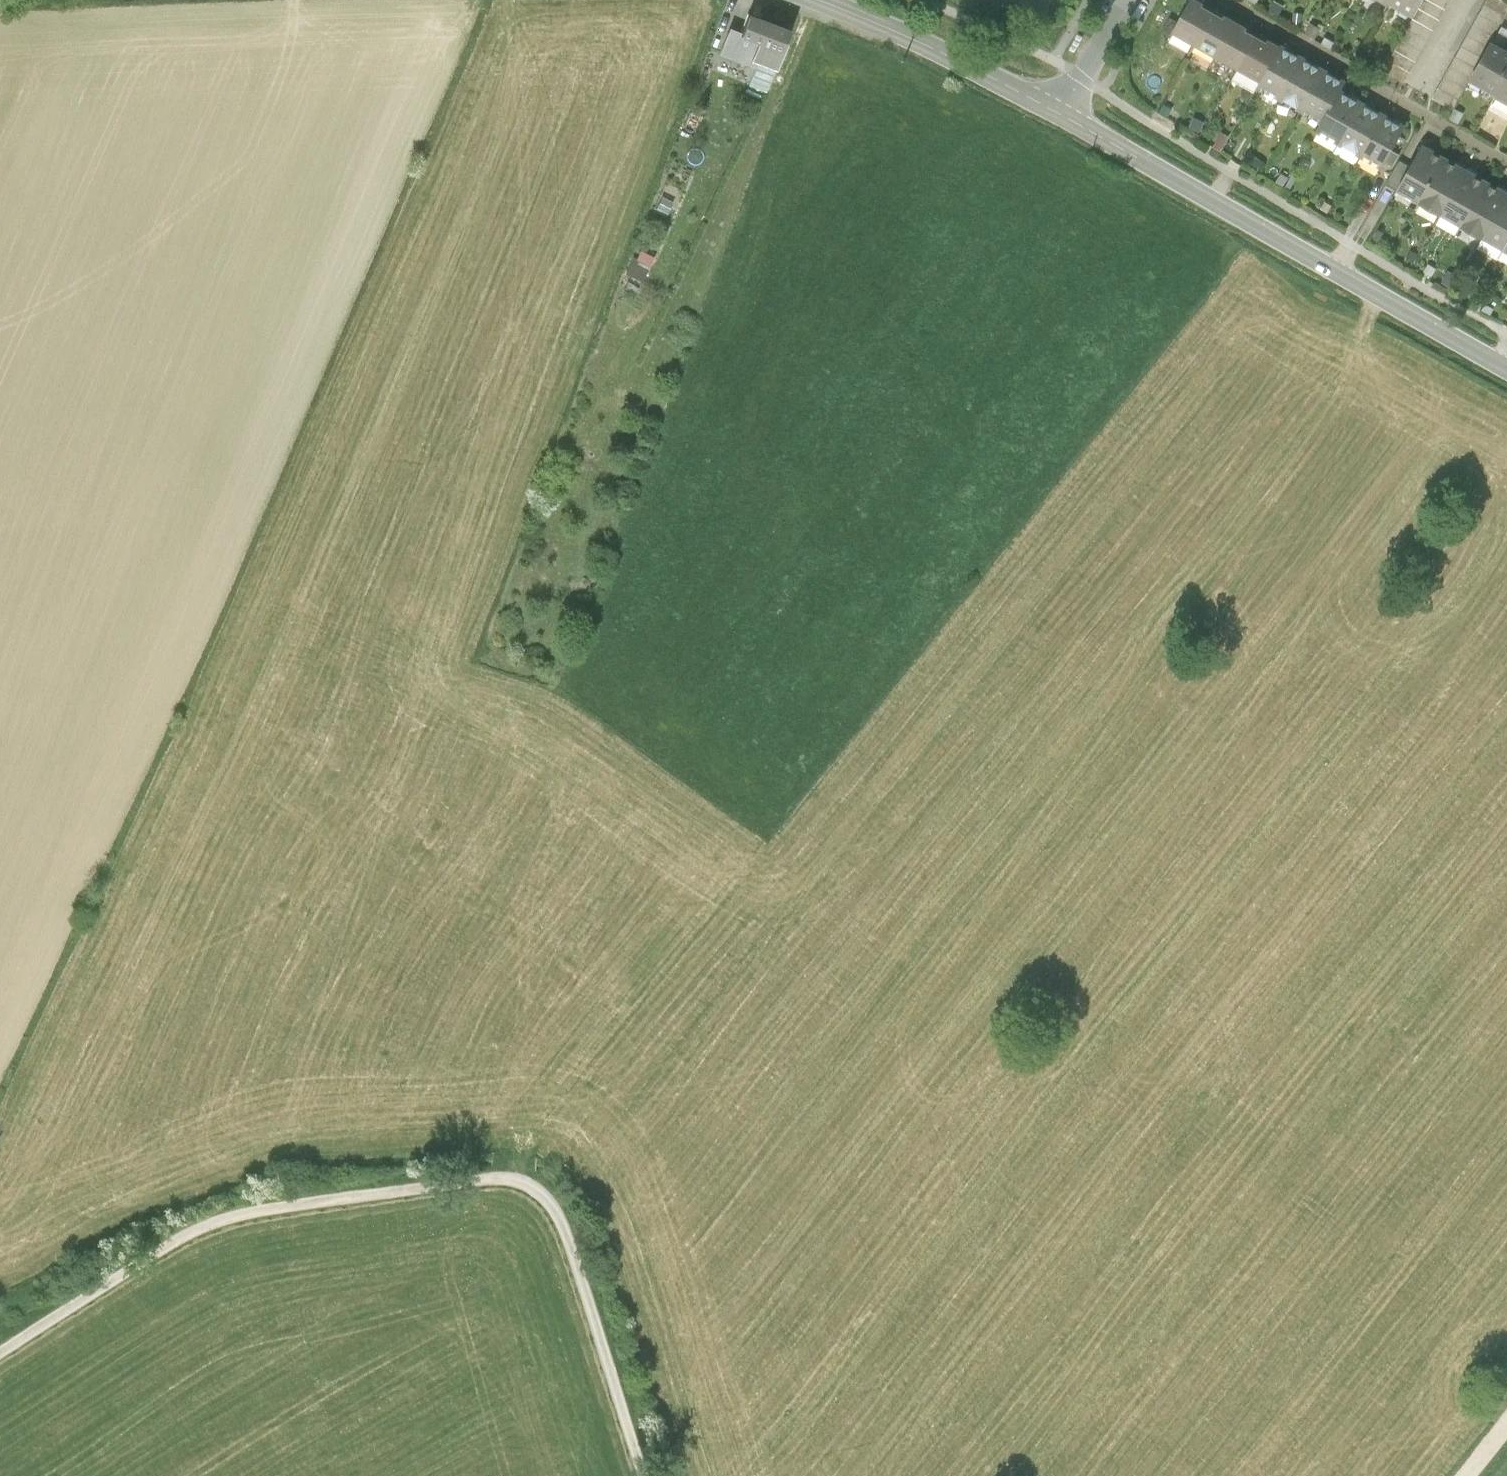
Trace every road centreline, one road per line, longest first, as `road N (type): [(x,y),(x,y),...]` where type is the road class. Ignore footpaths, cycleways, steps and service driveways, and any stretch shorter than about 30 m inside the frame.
road 1 (track): [(0,1354),(189,1235),(241,1215),(509,1178),(542,1193),(557,1212),(644,1475)]
road 2 (tertiary): [(1062,114),(1506,368)]
road 3 (tertiary): [(820,0),(1062,114)]
road 4 (unclassified): [(1130,0),(1062,114)]

